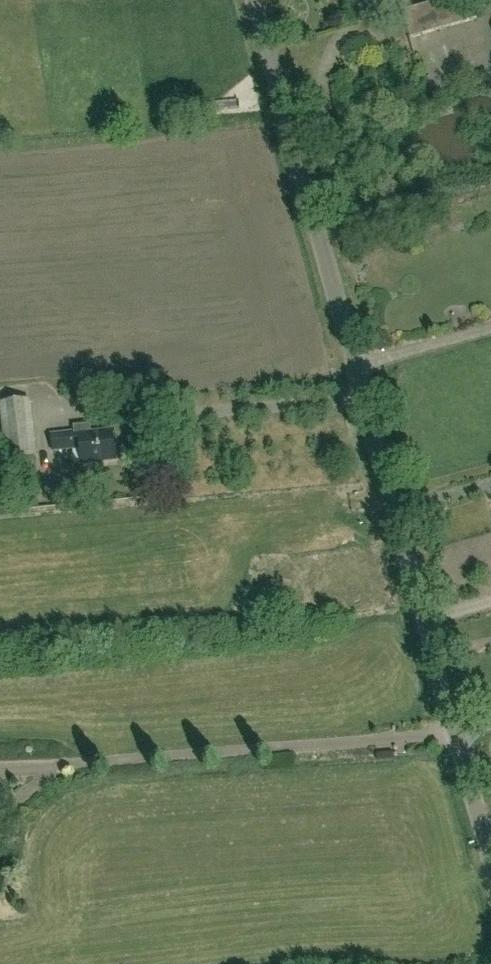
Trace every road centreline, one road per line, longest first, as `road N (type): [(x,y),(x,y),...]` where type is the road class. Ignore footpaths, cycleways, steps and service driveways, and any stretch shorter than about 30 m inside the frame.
road 1 (unclassified): [(490,874),(253,0)]

